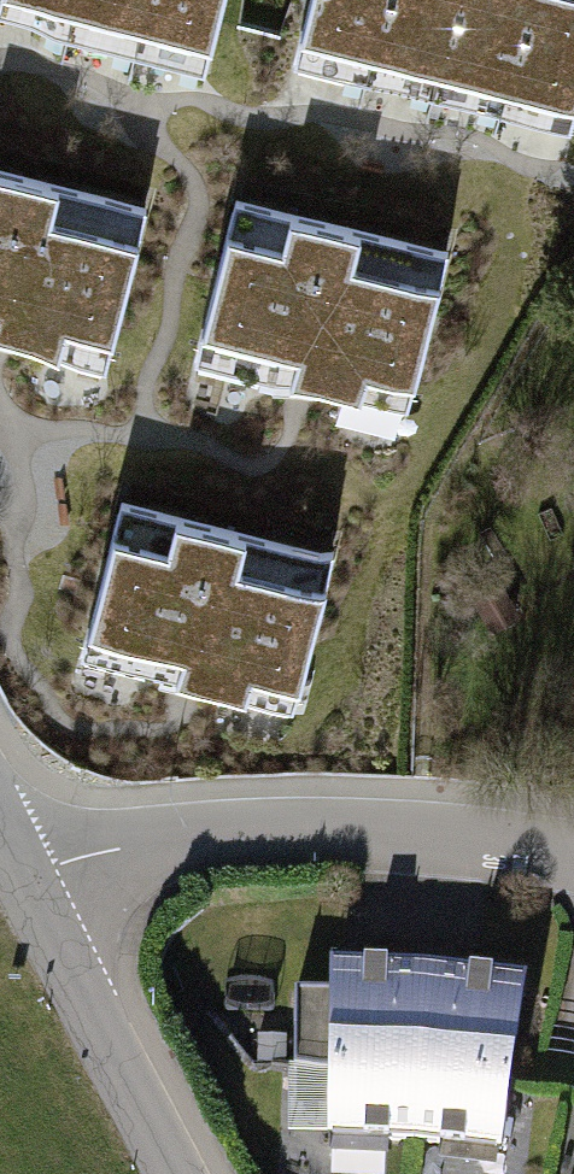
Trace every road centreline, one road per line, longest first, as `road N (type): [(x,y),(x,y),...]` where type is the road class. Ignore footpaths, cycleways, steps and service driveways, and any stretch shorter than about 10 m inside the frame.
road 1 (residential): [(24,883),(150,843),(245,833),(526,844),(573,857)]
road 2 (unclassified): [(177,1173),(24,883)]

